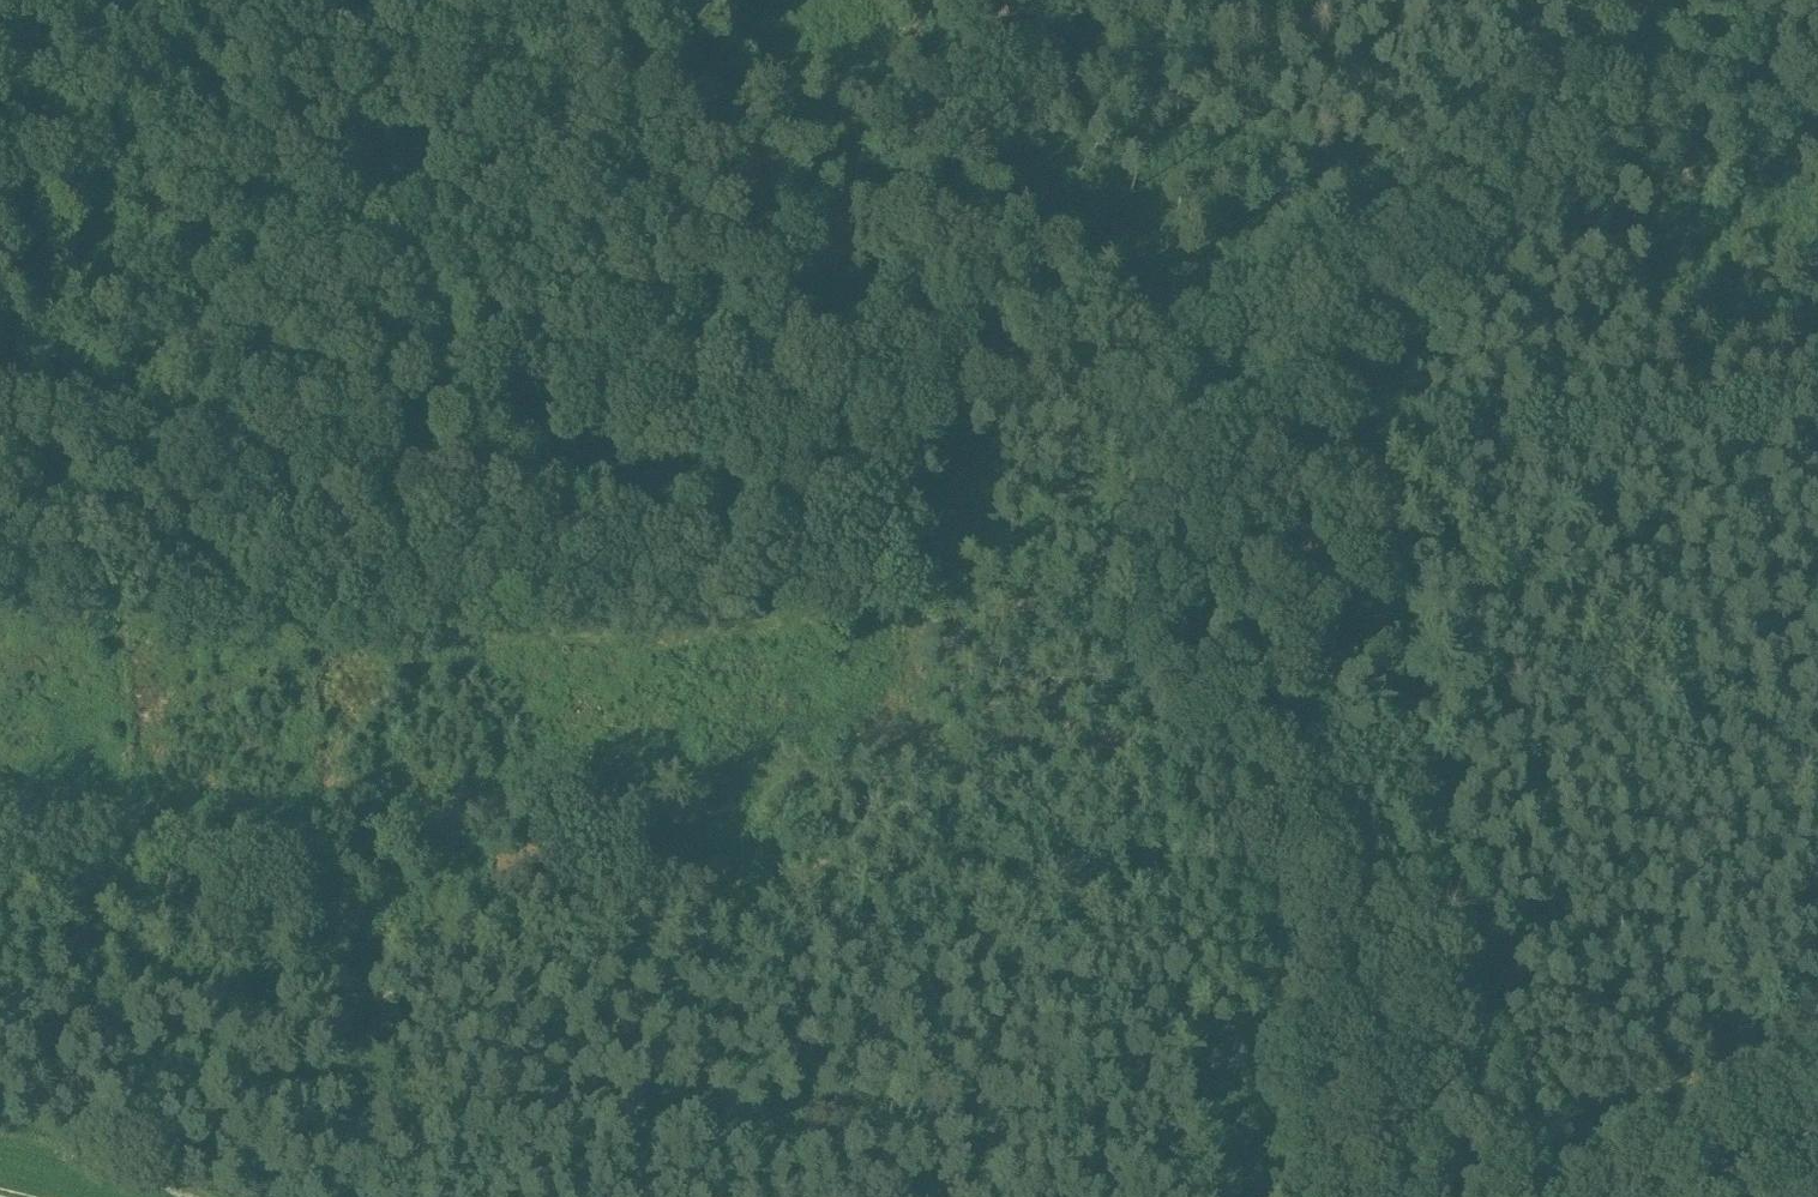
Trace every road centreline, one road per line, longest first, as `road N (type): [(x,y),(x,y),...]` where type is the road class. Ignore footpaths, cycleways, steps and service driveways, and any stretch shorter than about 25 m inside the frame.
road 1 (track): [(1667,1196),(1817,1119)]

